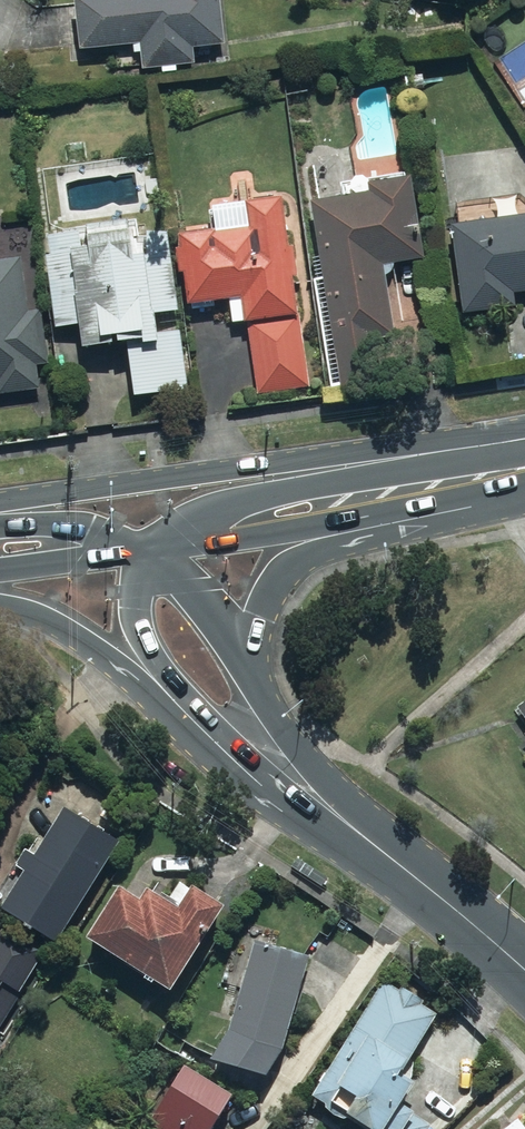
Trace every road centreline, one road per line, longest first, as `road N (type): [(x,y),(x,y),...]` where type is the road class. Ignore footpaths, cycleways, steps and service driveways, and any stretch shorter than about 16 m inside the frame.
road 1 (primary): [(0,504),(518,439)]
road 2 (primary): [(144,546),(190,515),(518,439)]
road 3 (primary): [(463,508),(144,546)]
road 4 (primary): [(463,508),(308,555),(258,622),(252,677)]
road 5 (primary): [(371,844),(231,756),(188,711)]
road 6 (primary): [(188,711),(75,633),(0,606)]
road 7 (primary): [(252,677),(371,844)]
road 8 (primary): [(371,844),(524,965)]
road 9 (primary): [(188,711),(142,634),(144,546)]
road 10 (primary): [(144,546),(213,615),(252,677)]
road 11 (primary): [(0,523),(91,528),(144,546)]
road 12 (primary): [(144,546),(0,568)]

